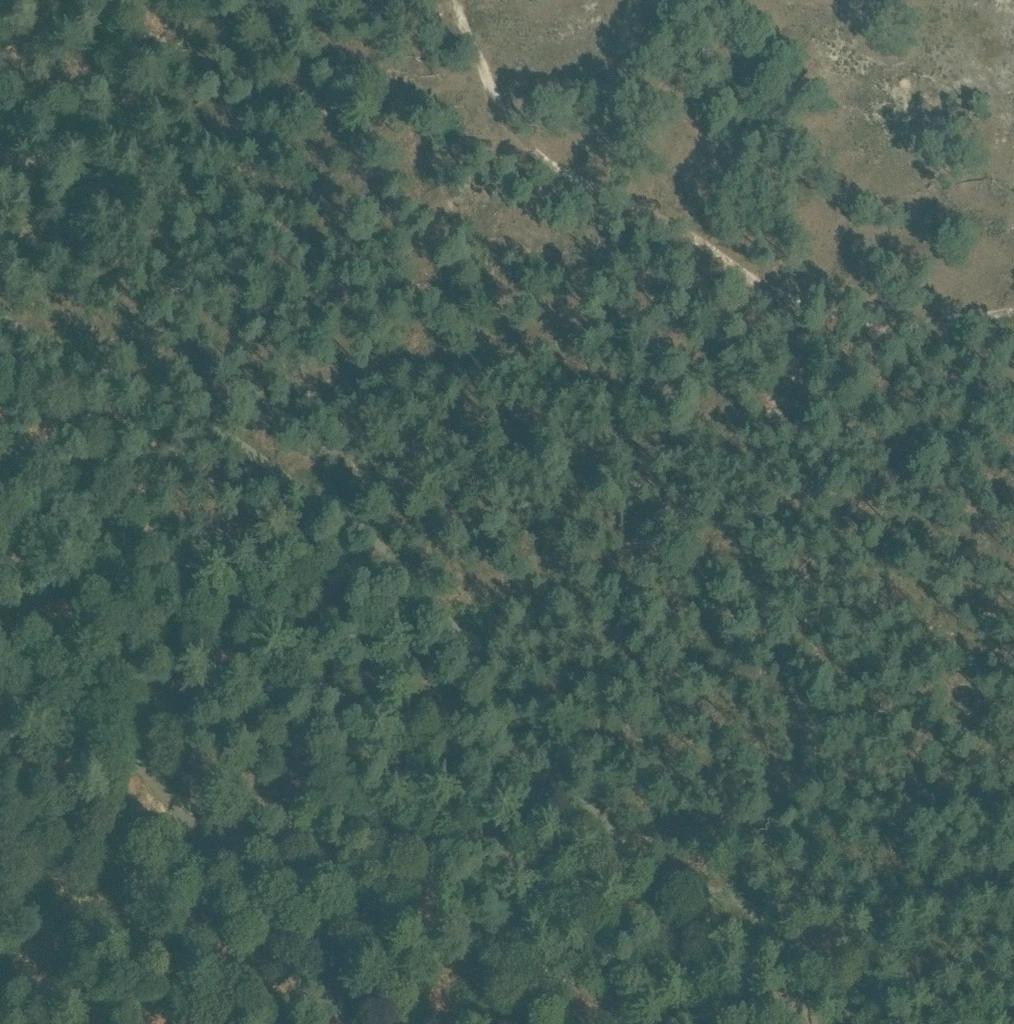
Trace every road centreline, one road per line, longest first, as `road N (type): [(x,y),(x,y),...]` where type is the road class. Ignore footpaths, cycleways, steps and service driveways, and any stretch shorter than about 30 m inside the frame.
road 1 (unclassified): [(0,564),(190,813),(386,1023)]

